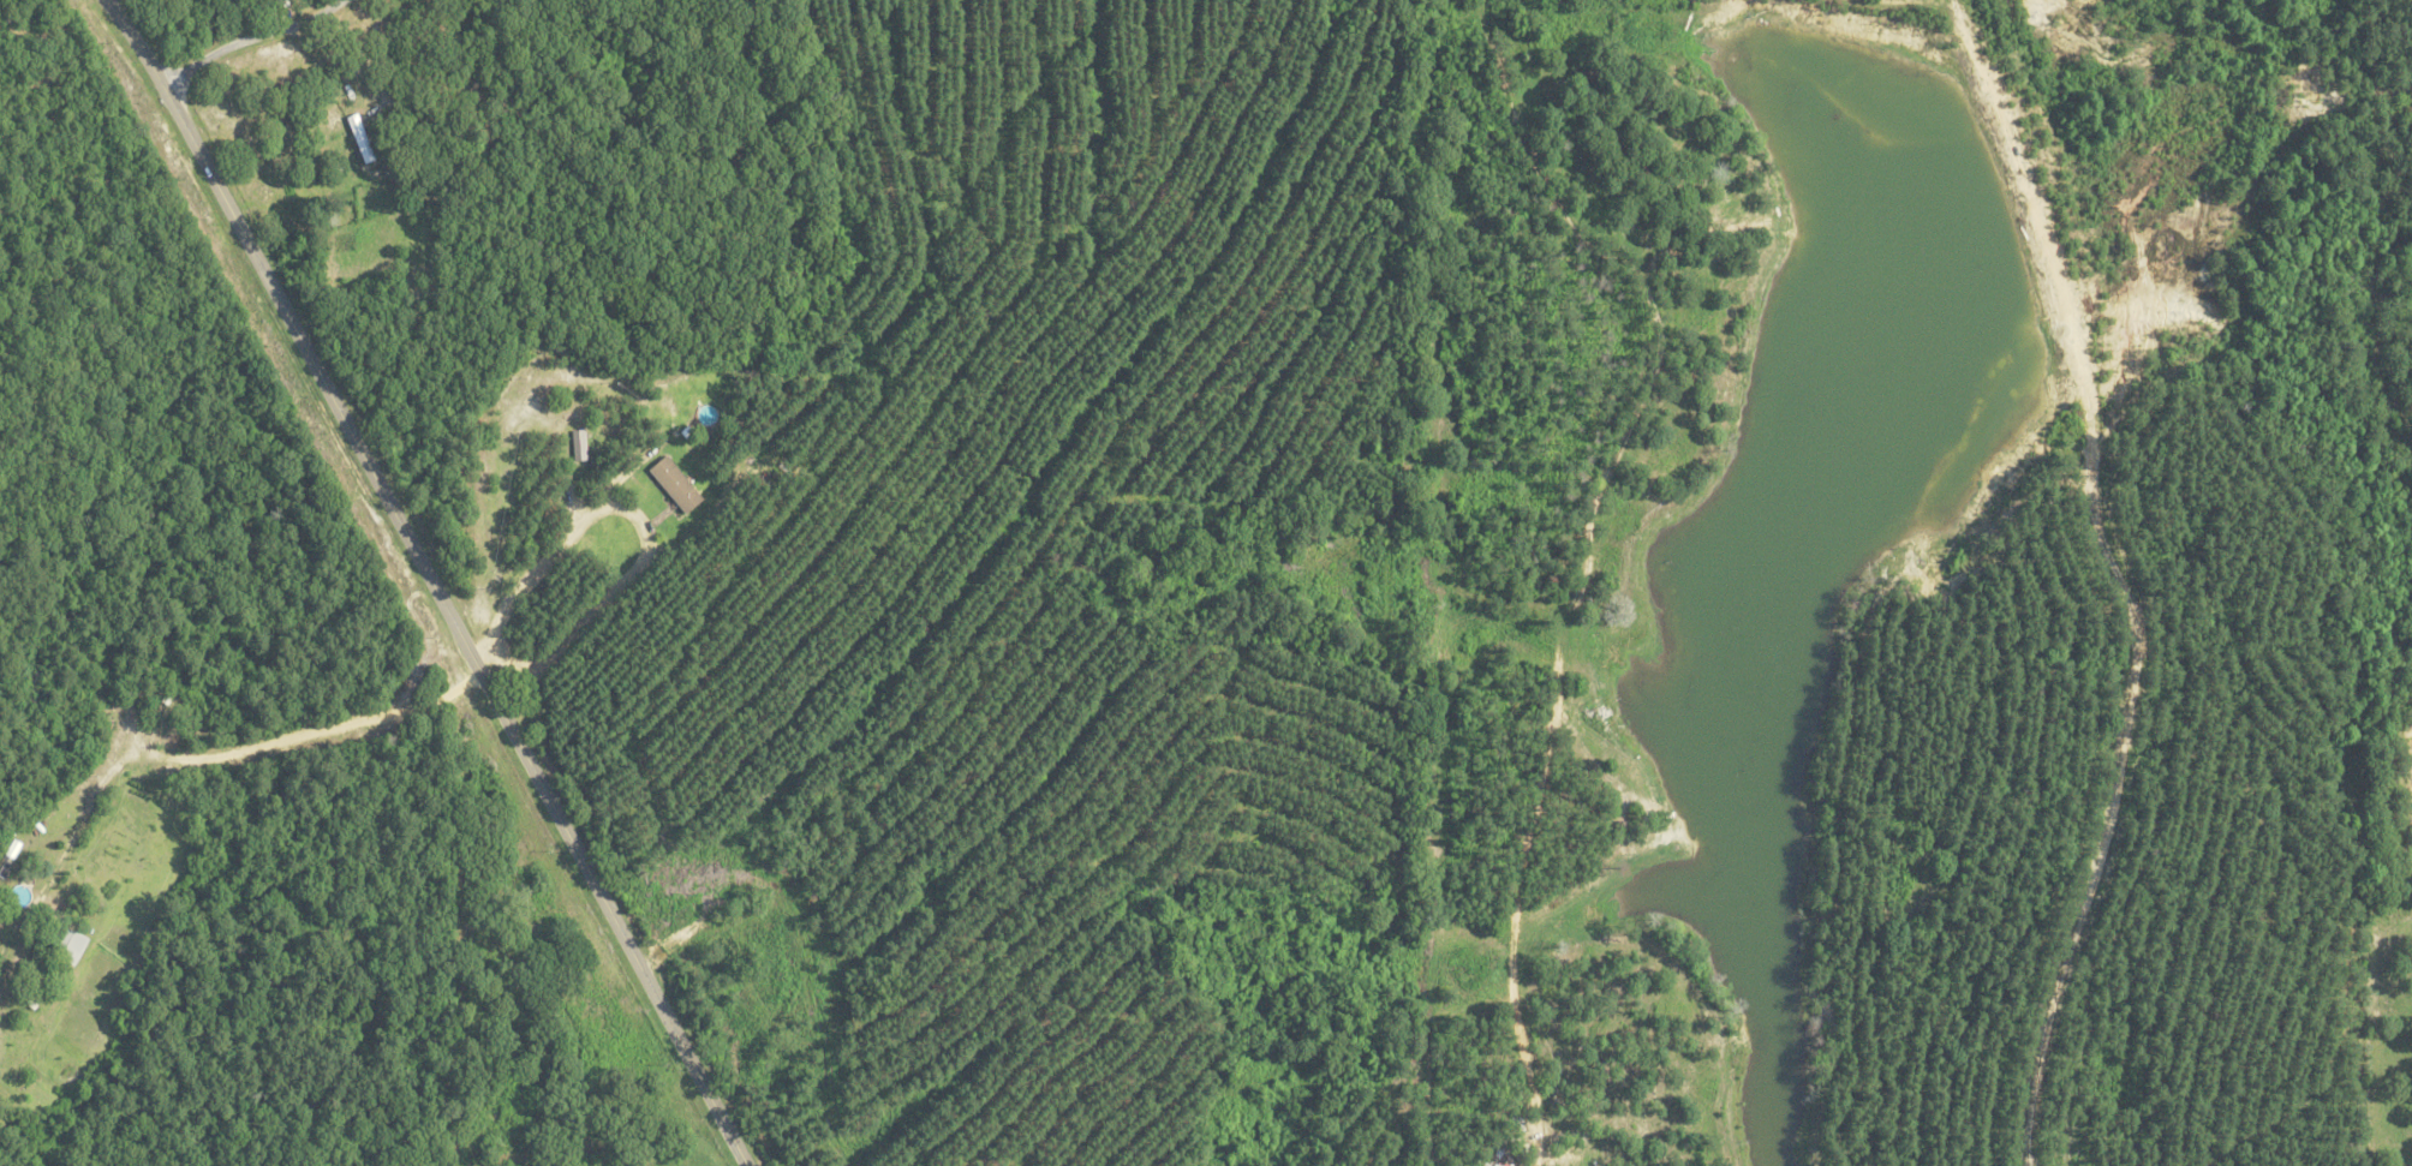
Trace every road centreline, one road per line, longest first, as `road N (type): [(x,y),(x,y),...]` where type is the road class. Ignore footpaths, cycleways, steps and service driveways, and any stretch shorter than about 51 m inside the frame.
road 1 (tertiary): [(747,1165),(184,126),(102,0)]
road 2 (residential): [(161,88),(322,0)]

